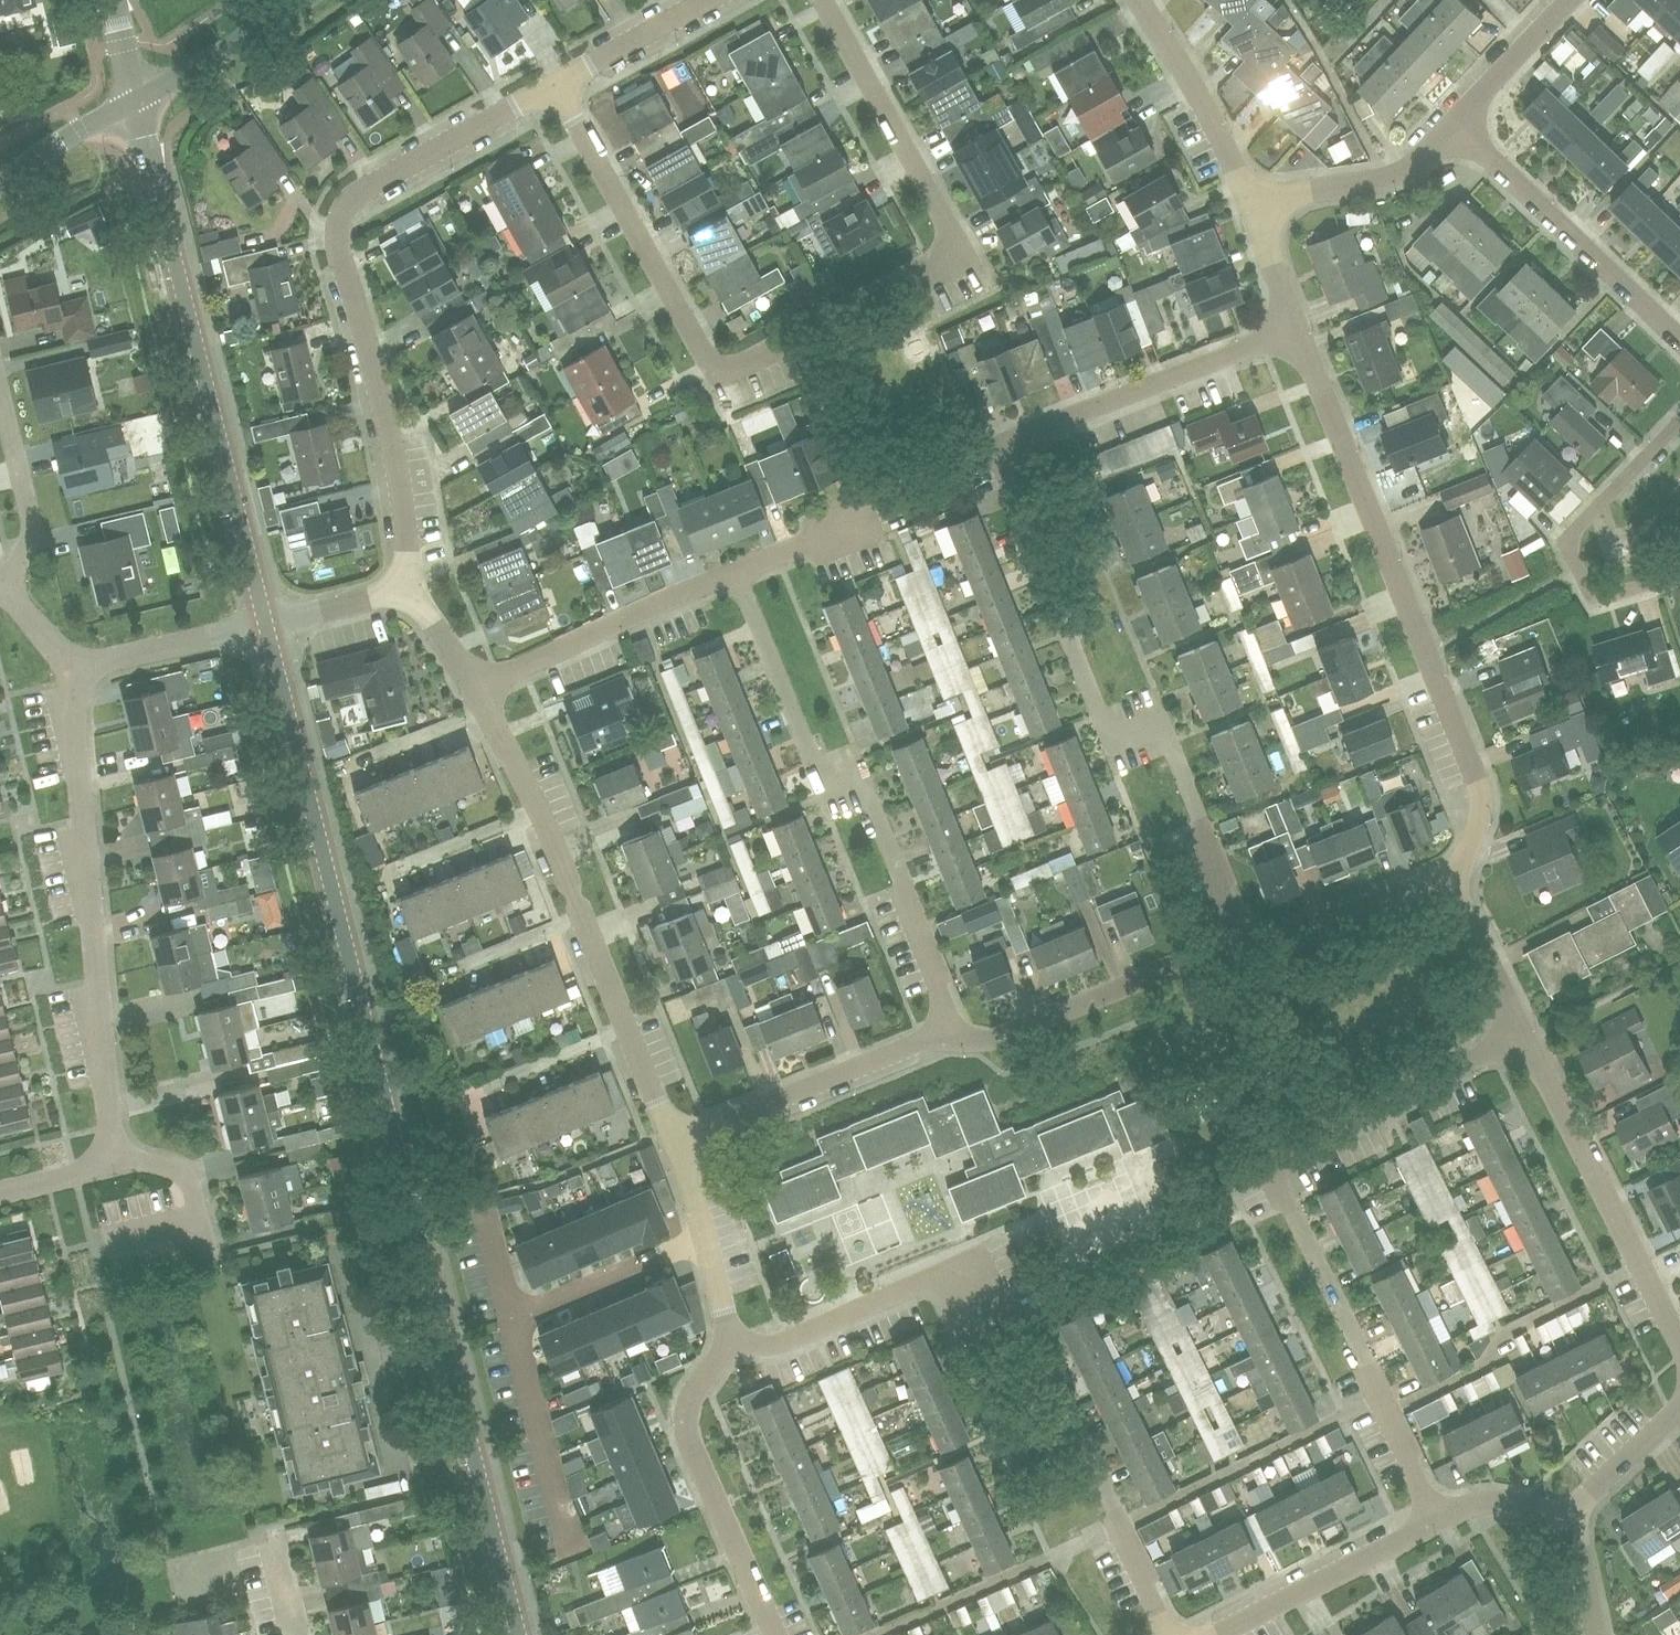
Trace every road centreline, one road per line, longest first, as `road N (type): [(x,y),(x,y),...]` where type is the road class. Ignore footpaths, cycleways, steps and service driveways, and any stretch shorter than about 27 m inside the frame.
road 1 (tertiary): [(519,1634),(265,623)]
road 2 (residential): [(1253,956),(1172,756),(1097,706),(996,495),(996,466),(1010,436),(1293,331)]
road 3 (residential): [(553,85),(717,375),(958,255),(822,0)]
road 4 (residential): [(1436,1518),(1261,1198),(1257,1169),(1266,1149),(1513,1022)]
road 5 (residential): [(1170,1634),(980,1282),(954,1272),(790,1344),(727,1345)]
road 6 (residential): [(553,85),(348,197),(339,216),(338,240),(395,442),(409,543),(406,589)]
road 7 (residential): [(0,1190),(115,1161),(72,696),(84,673)]
road 8 (residential): [(1466,873),(1480,816),(1477,777),(1293,331)]
road 9 (tertiary): [(265,623),(135,100)]
road 10 (residential): [(960,1038),(869,793),(811,759),(738,574)]
road 11 (residential): [(672,1143),(538,807),(479,692)]
road 12 (residential): [(1679,1342),(1513,1022)]
road 13 (residential): [(772,1634),(693,1454),(688,1423),(701,1384),(727,1345)]
road 14 (residential): [(672,1143),(929,1038),(960,1038)]
road 15 (residential): [(1679,339),(1458,124)]
road 16 (residential): [(1679,574),(1599,593),(1585,583),(1568,539),(1679,422)]
road 17 (residential): [(960,1038),(993,1039),(1170,969),(1253,956)]
road 18 (residential): [(479,692),(738,574)]
road 19 (residential): [(1211,1634),(1436,1518)]
road 20 (residential): [(1254,205),(1130,0)]
road 21 (residential): [(1253,956),(1466,873)]
road 22 (residential): [(1254,205),(1370,174),(1458,124)]
road 23 (residential): [(704,1238),(511,1321)]
road 24 (residential): [(1,592),(27,547),(31,517),(0,396)]
road 25 (tertiary): [(135,100),(299,0)]
road 26 (residential): [(84,673),(108,660),(265,623)]
road 27 (residential): [(715,0),(553,85)]
road 28 (residential): [(1458,124),(1573,0)]
road 29 (residential): [(1513,1022),(1460,900),(1466,873)]
road 30 (tertiary): [(135,100),(0,183)]
road 31 (residential): [(1565,1518),(1679,1411)]
road 32 (residential): [(406,589),(265,623)]
road 33 (residential): [(738,574),(860,518)]
road 34 (residential): [(1436,1518),(1483,1502),(1565,1518)]
road 35 (residential): [(1293,331),(1254,205)]
road 36 (residential): [(479,692),(406,589)]
road 37 (residential): [(1595,1634),(1565,1518)]

